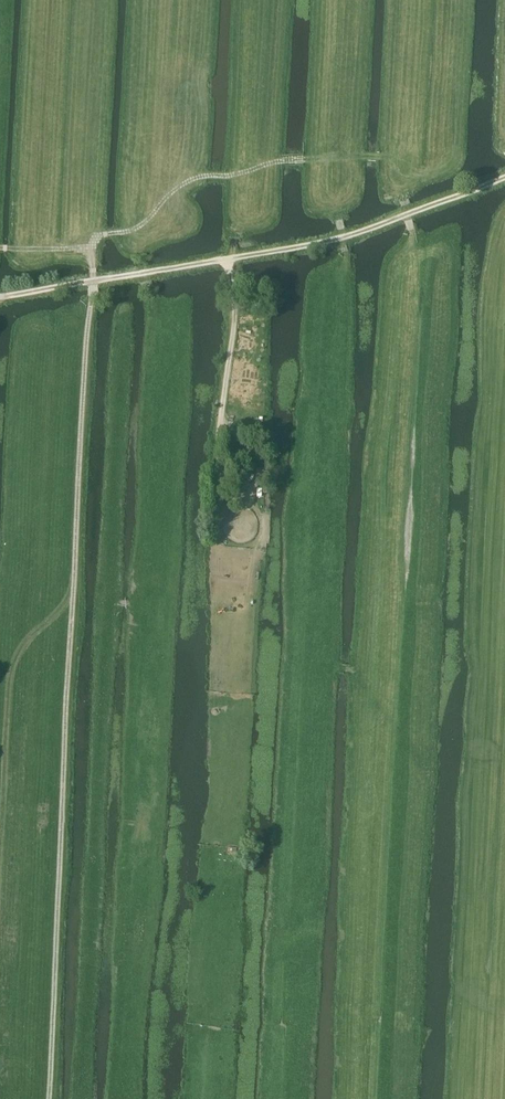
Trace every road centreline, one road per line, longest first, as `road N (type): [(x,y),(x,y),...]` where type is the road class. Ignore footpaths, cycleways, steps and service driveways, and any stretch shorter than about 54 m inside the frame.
road 1 (track): [(87,244),(93,281),(47,1098)]
road 2 (track): [(4,296),(341,238),(504,177)]
road 3 (track): [(0,249),(87,244),(139,223),(166,188),(204,172),(389,154)]

